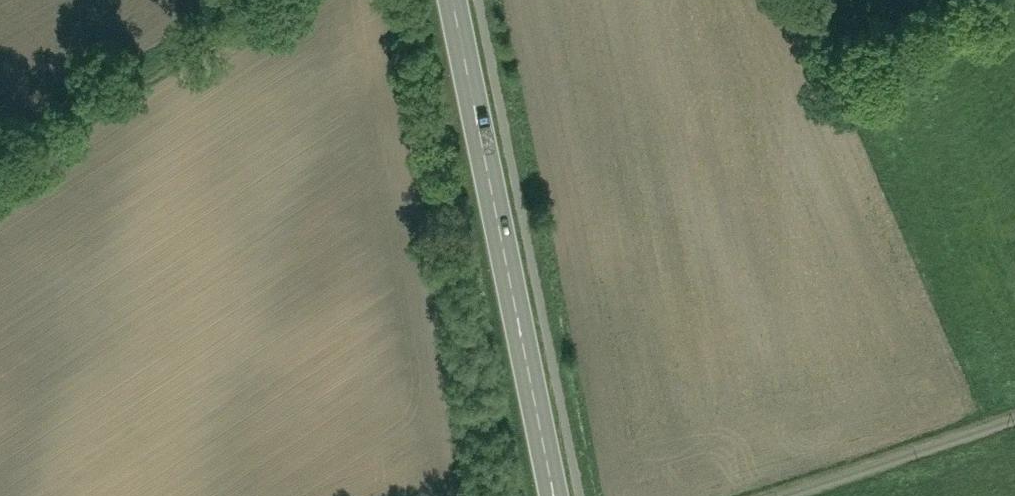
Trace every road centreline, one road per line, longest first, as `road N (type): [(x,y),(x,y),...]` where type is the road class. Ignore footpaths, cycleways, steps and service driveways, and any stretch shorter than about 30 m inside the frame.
road 1 (primary): [(555,495),(454,0)]
road 2 (residential): [(787,495),(1014,425)]

